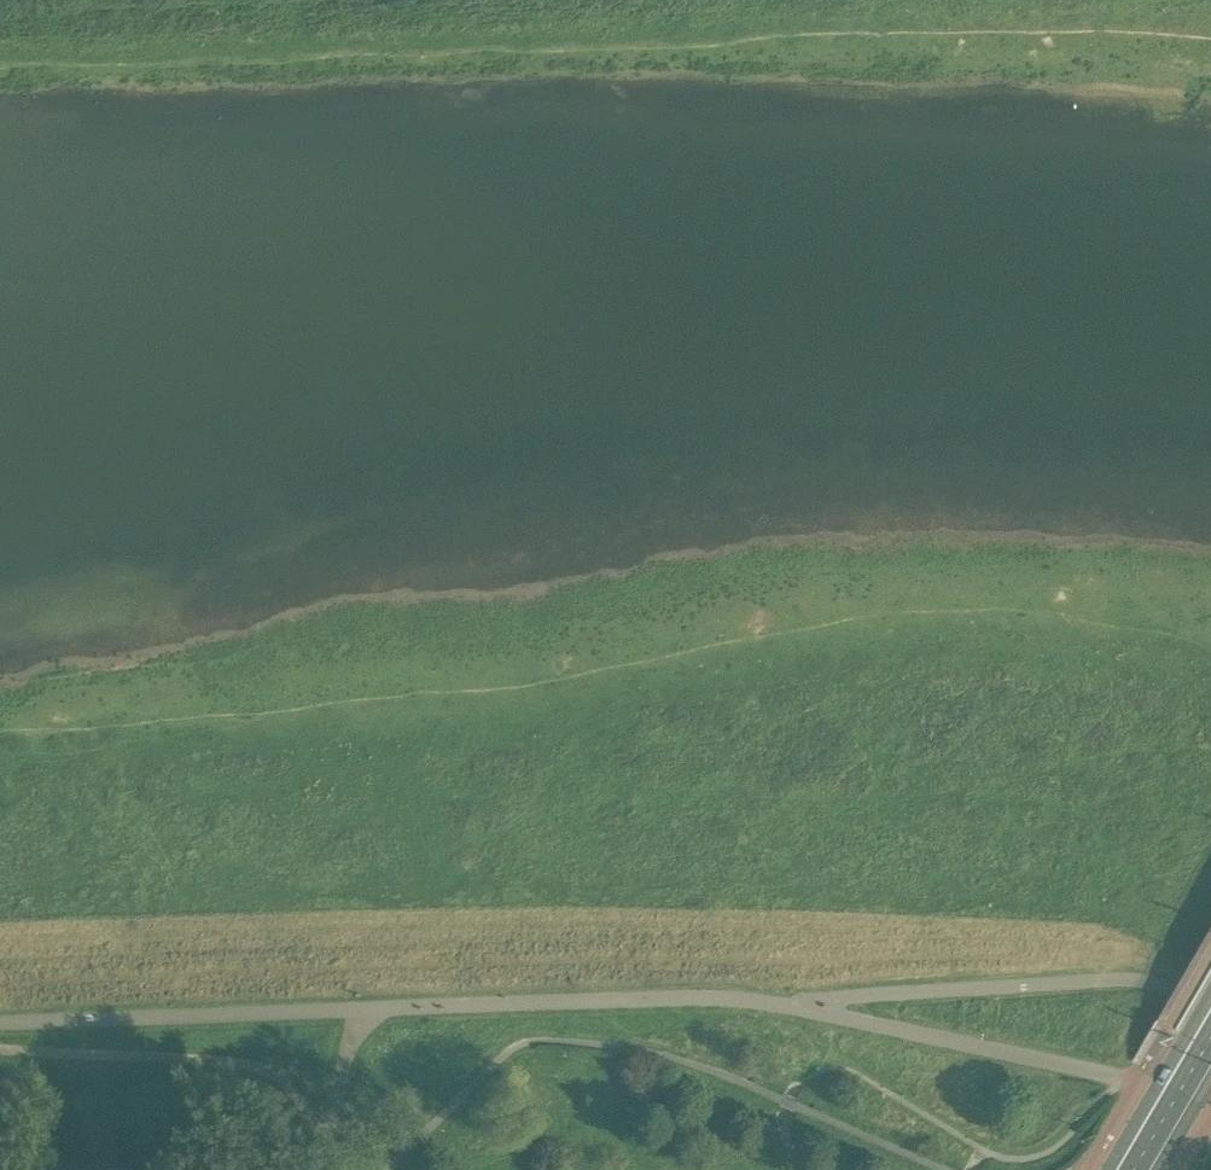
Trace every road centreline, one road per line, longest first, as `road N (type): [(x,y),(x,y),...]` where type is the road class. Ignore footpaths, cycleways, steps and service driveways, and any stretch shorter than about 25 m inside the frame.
road 1 (primary): [(1135,1169),(1210,1043)]

